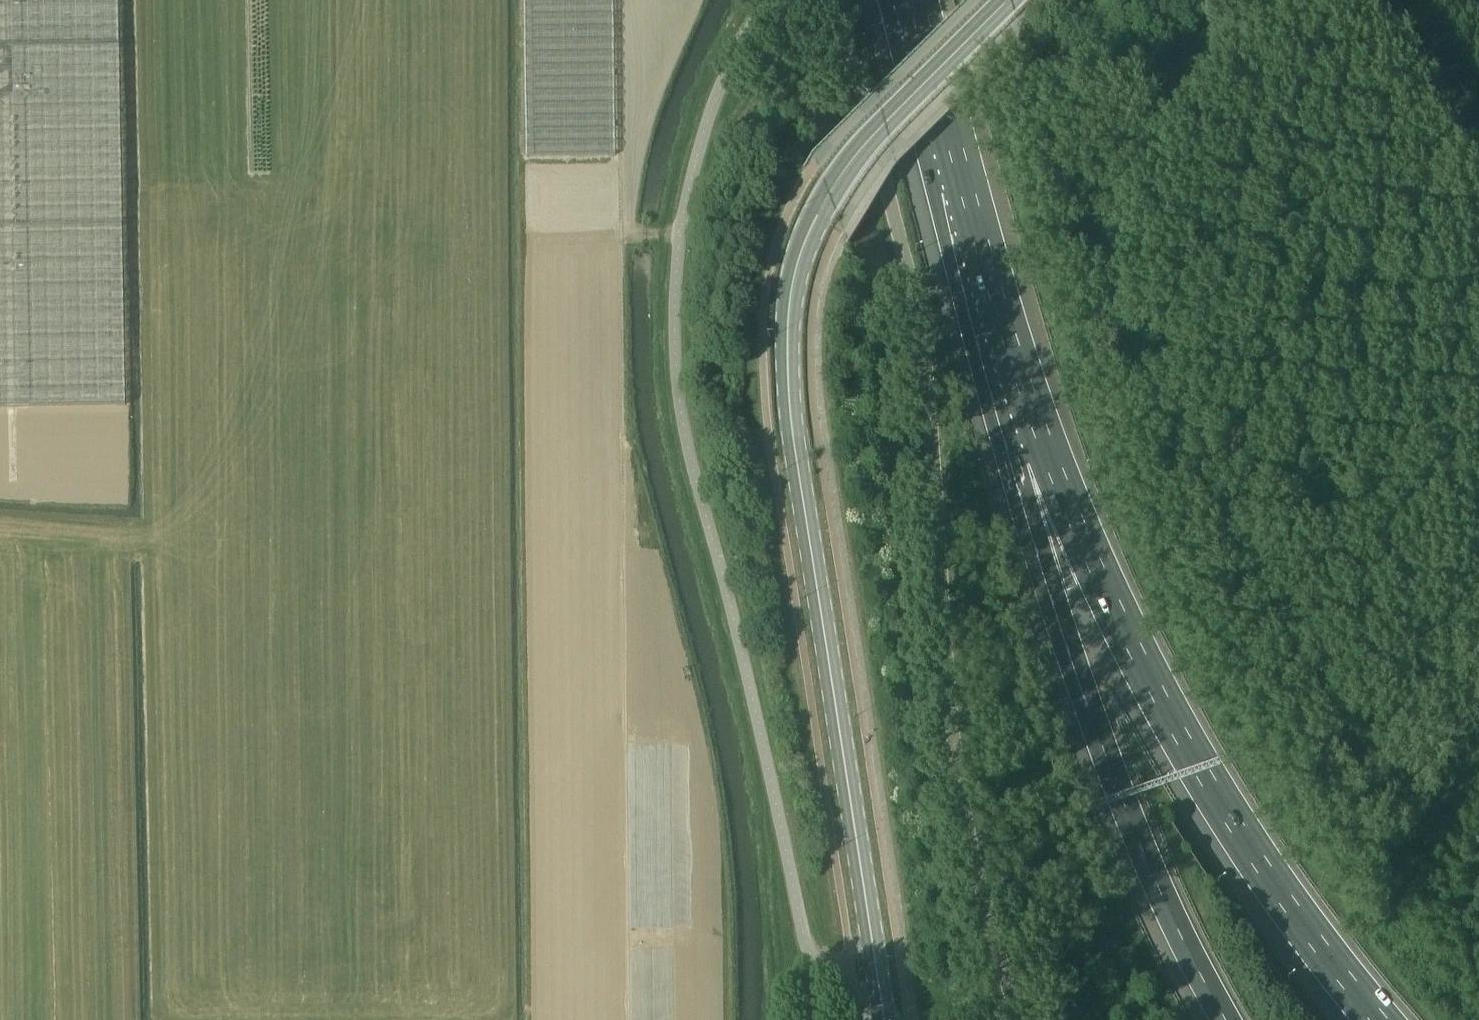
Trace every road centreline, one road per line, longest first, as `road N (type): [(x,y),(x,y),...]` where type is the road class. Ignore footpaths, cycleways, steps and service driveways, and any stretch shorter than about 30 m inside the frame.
road 1 (tertiary): [(884,1019),(799,475),(792,292),(809,233),(846,170),(1010,0)]
road 2 (motorway): [(1047,450),(1135,650),(1200,769),(1291,906),(1380,1019)]
road 3 (motorway): [(1047,450),(1075,670),(1185,949),(1228,1019)]
road 4 (motorway): [(915,0),(1047,450)]
road 5 (unclassified): [(682,231),(707,117),(768,0)]

